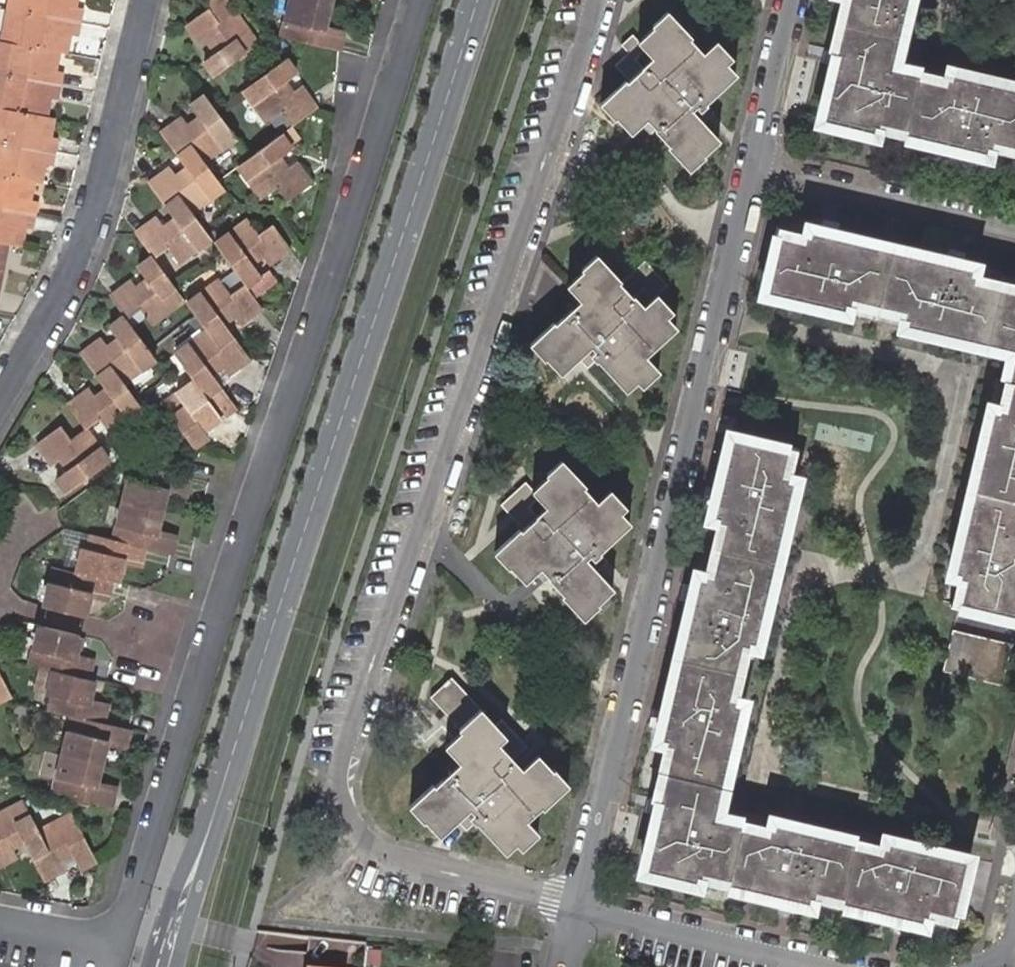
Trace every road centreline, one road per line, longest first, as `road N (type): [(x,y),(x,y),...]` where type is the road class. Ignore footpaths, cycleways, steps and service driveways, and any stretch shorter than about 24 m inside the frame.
road 1 (residential): [(597,0),(342,765),(342,802),(369,847),(577,908)]
road 2 (residential): [(0,921),(118,942),(419,0)]
road 3 (tertiary): [(165,966),(478,0)]
road 4 (residential): [(577,908),(755,164)]
road 5 (residential): [(0,399),(60,304),(100,192),(147,0)]
road 6 (residential): [(1014,226),(755,164)]
road 7 (residential): [(835,966),(577,908)]
road 8 (residential): [(755,164),(792,0)]

